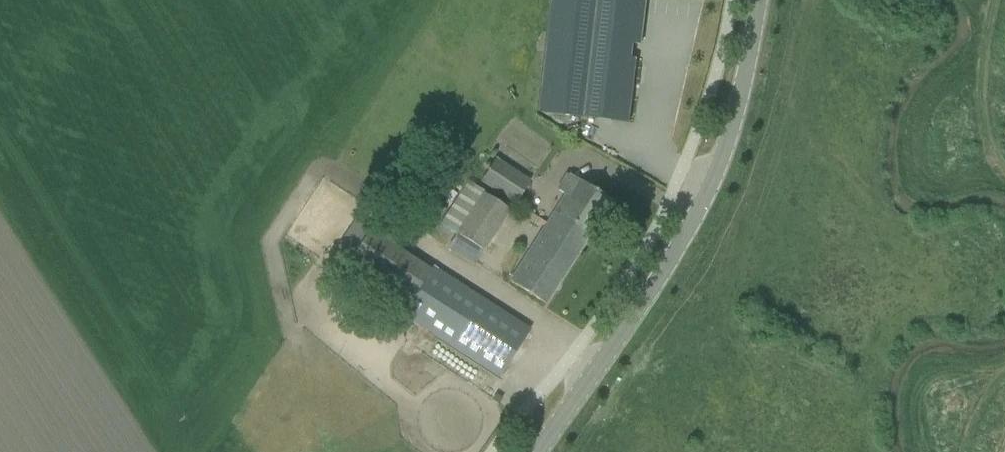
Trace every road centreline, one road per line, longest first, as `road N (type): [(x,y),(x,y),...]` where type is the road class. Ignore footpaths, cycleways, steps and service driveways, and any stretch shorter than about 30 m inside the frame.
road 1 (tertiary): [(542,451),(694,219),(734,112),(757,0)]
road 2 (track): [(990,0),(980,42),(981,114),(1004,179)]

